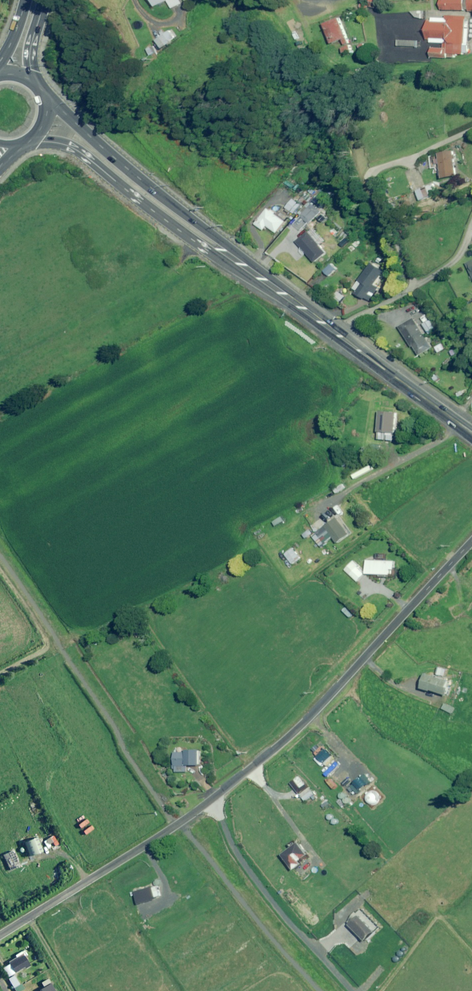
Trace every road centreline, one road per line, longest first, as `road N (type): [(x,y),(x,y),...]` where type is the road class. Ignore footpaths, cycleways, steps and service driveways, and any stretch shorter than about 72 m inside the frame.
road 1 (unclassified): [(0,935),(178,823),(283,742),(471,541)]
road 2 (primary): [(235,261),(471,434)]
road 3 (primary): [(40,96),(235,261)]
road 4 (primary): [(235,261),(208,253),(70,149),(24,144)]
road 5 (track): [(381,990),(439,914),(471,952)]

